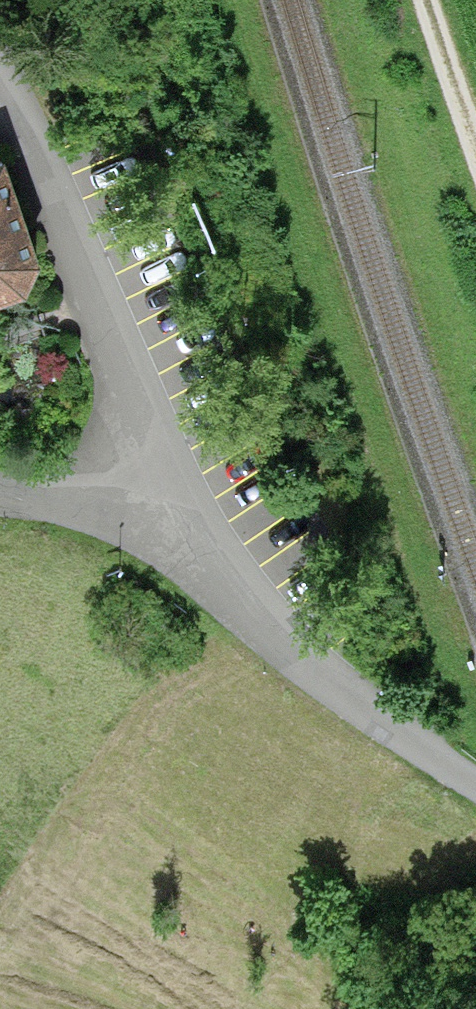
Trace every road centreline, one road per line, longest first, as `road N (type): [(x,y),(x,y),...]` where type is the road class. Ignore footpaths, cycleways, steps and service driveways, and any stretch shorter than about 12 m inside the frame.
road 1 (residential): [(0,114),(43,178),(178,525)]
road 2 (residential): [(178,525),(271,636),(475,787)]
road 3 (residential): [(0,501),(178,525)]
road 4 (track): [(429,0),(475,149)]

